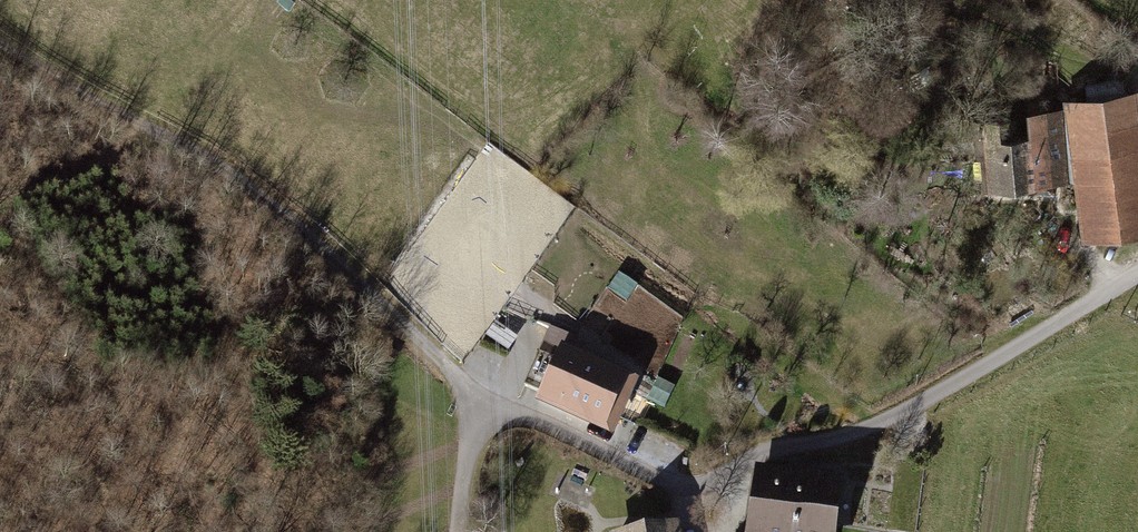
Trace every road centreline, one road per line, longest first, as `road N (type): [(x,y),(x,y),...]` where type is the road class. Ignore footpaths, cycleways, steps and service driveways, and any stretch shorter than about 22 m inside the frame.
road 1 (residential): [(1137,271),(931,398),(857,433),(764,454),(713,484),(672,481),(489,413),(474,432),(459,531)]
road 2 (track): [(0,22),(219,162),(320,239),(489,413)]

